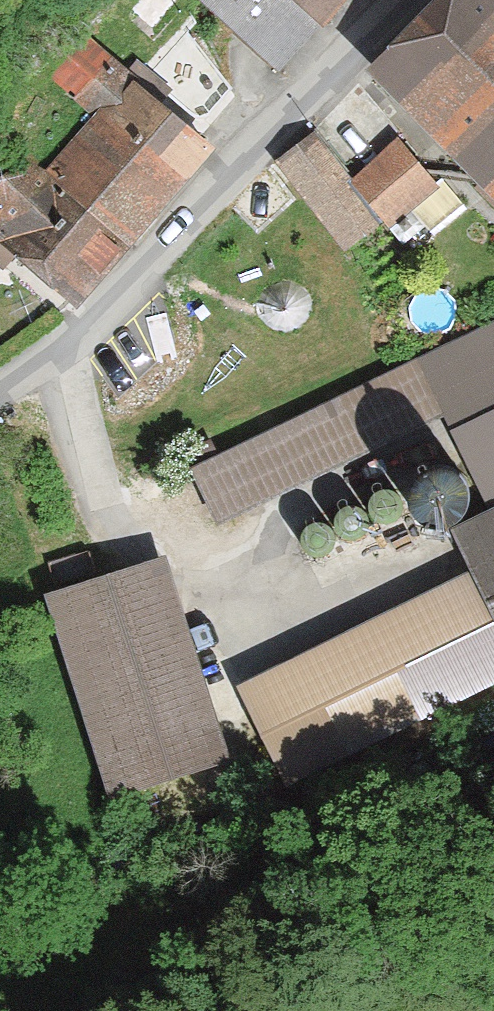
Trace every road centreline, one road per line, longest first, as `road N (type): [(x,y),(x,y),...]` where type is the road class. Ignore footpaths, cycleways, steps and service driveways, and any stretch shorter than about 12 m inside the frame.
road 1 (residential): [(403,0),(93,325),(0,381)]

